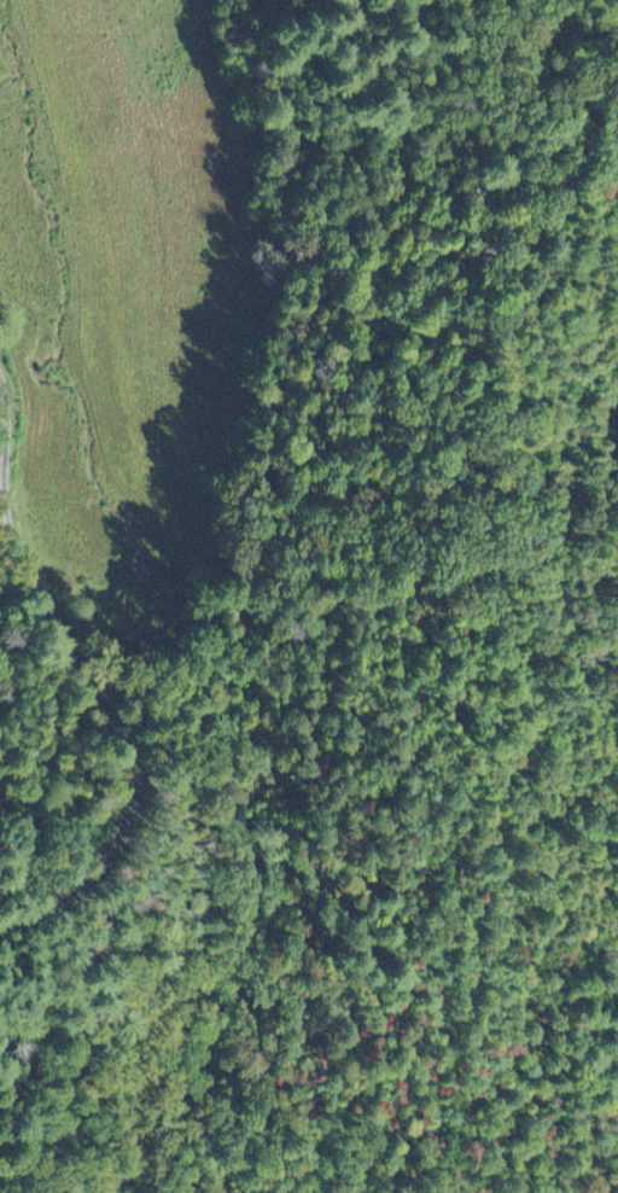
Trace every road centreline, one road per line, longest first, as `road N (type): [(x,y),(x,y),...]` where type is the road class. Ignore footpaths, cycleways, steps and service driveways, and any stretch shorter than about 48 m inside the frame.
road 1 (residential): [(0,932),(51,909),(105,863),(130,819),(135,791),(130,756),(63,650),(14,547),(4,499),(0,385)]

